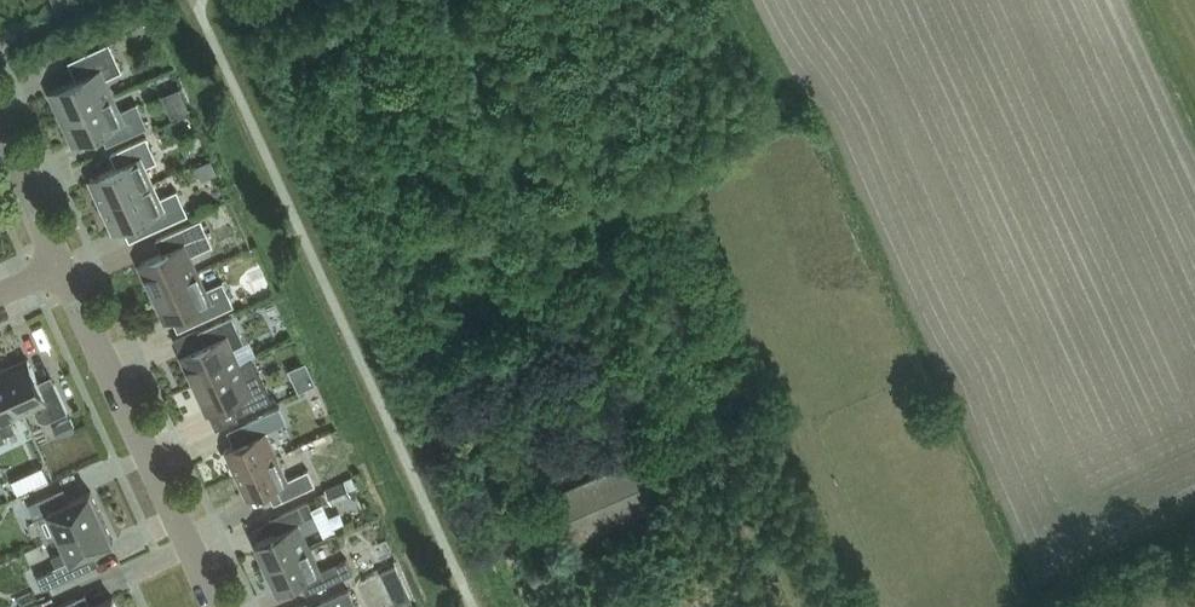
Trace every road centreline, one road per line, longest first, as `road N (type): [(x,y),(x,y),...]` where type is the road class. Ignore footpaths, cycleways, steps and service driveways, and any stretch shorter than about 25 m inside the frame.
road 1 (residential): [(212,606),(59,274)]
road 2 (residential): [(59,274),(0,145)]

